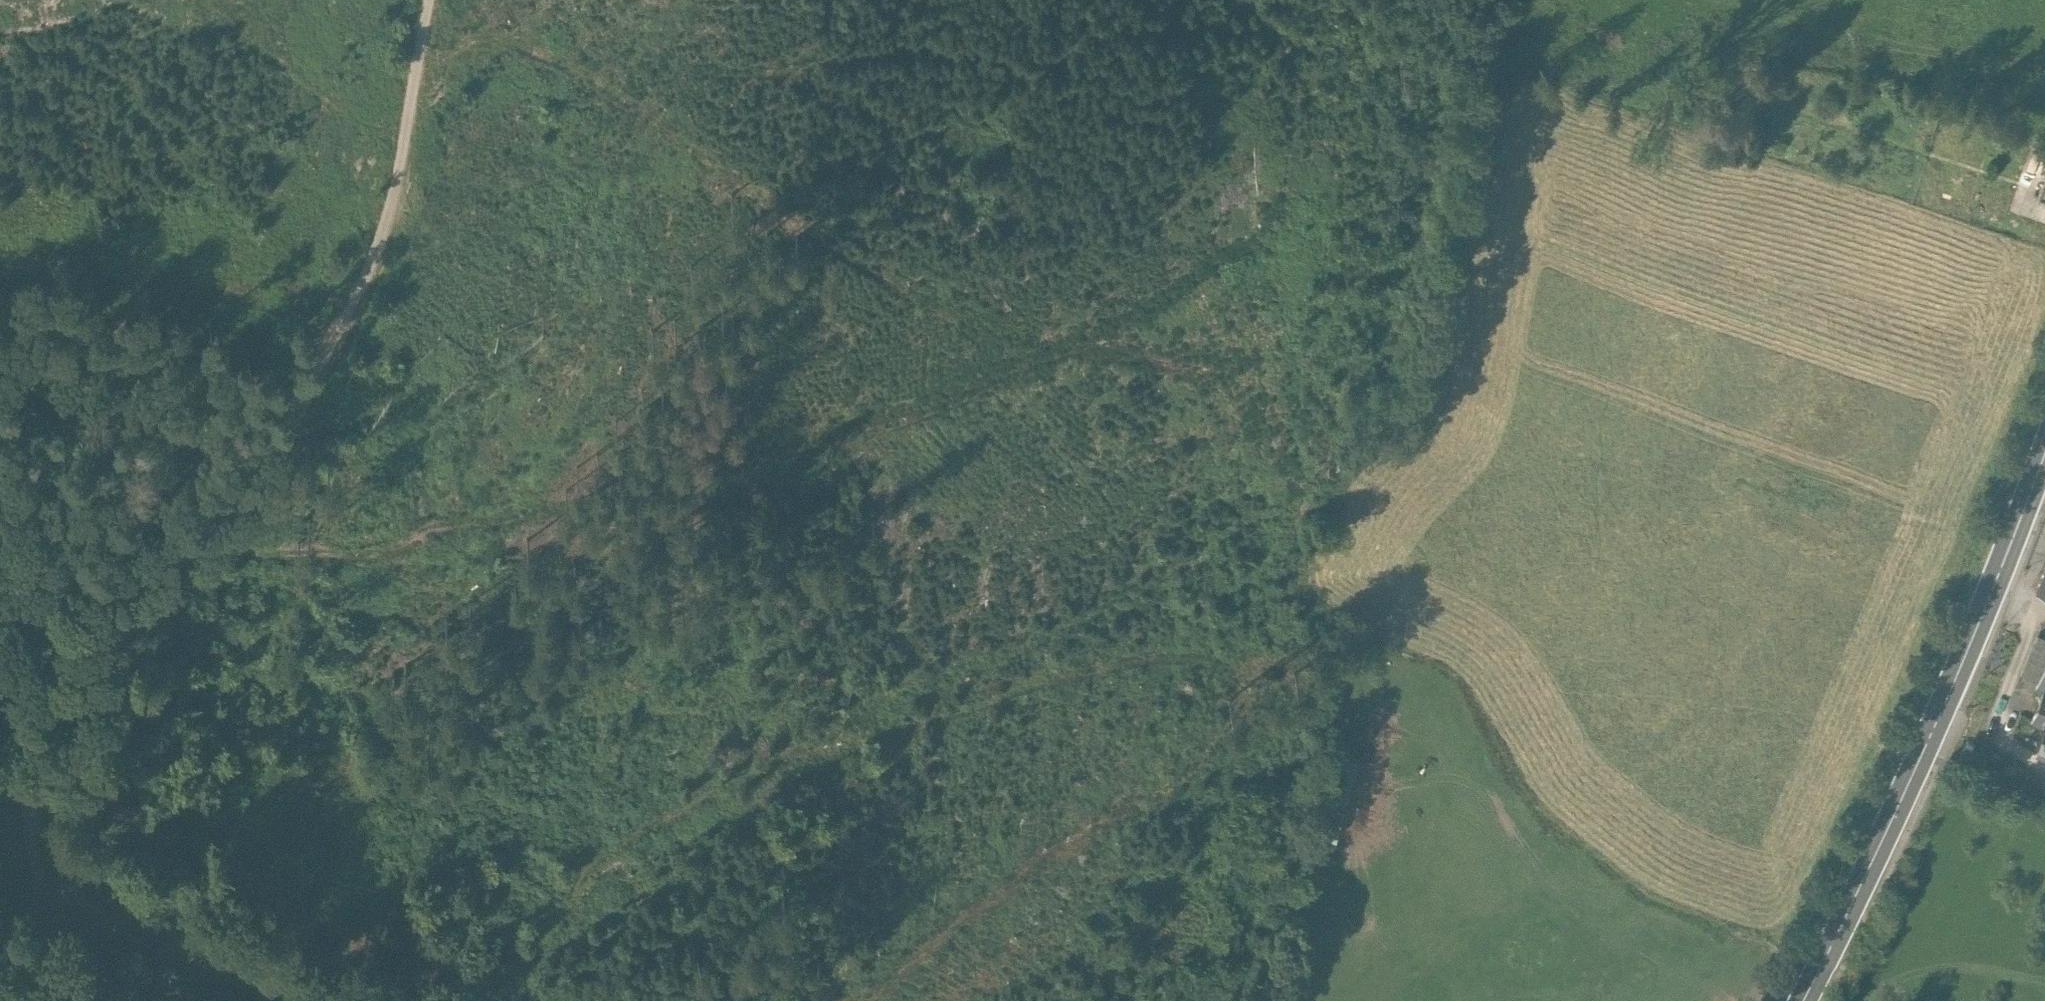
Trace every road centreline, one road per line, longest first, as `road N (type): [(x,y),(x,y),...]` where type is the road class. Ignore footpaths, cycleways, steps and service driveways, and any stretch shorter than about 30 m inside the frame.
road 1 (track): [(430,0),(382,237),(315,373),(257,436),(174,487),(86,559),(0,610)]
road 2 (secondary): [(2044,452),(1950,690),(1803,1000)]
road 3 (track): [(866,1000),(1044,849),(1141,808),(1193,776),(1234,727),(1239,668)]
road 4 (track): [(0,739),(29,820),(37,886),(32,934),(6,1000)]

